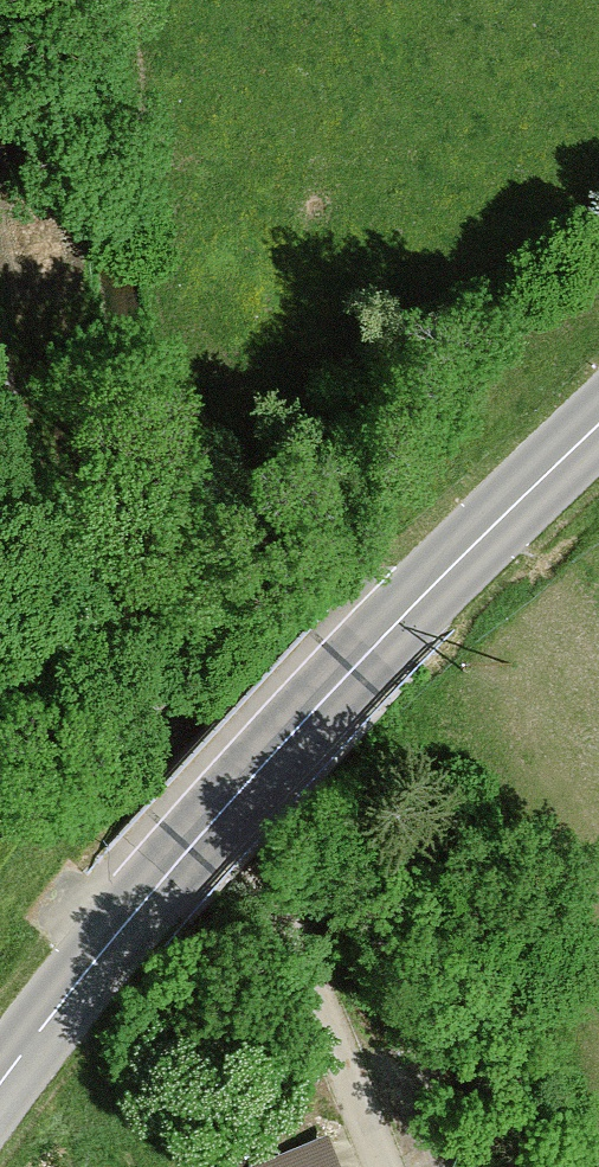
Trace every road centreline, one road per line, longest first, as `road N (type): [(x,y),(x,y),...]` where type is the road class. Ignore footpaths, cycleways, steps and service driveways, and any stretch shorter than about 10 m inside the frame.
road 1 (tertiary): [(598,424),(354,670),(146,900),(0,1085)]
road 2 (unclassified): [(0,394),(62,573),(102,654),(152,733),(277,892),(330,1000),(389,1166)]

